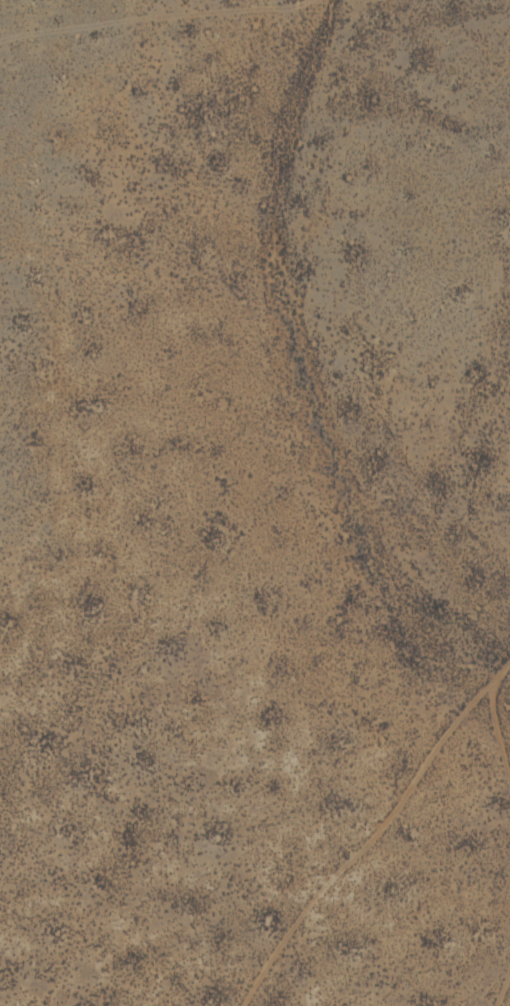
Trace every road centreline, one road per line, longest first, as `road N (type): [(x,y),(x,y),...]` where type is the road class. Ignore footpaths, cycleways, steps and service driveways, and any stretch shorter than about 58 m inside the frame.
road 1 (track): [(212,1005),(464,787),(509,681)]
road 2 (track): [(509,403),(491,263),(509,187)]

